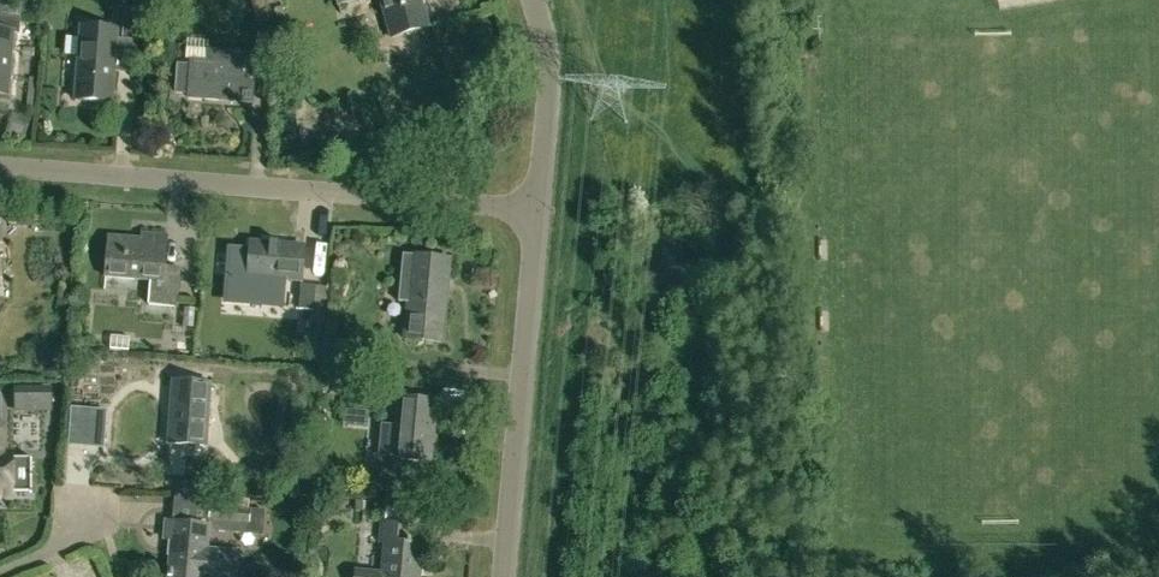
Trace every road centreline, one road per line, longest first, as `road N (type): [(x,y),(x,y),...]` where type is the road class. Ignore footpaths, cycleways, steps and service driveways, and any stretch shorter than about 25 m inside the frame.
road 1 (residential): [(538,209),(0,169)]
road 2 (residential): [(502,576),(538,209)]
road 3 (residential): [(538,209),(550,88),(537,0)]

